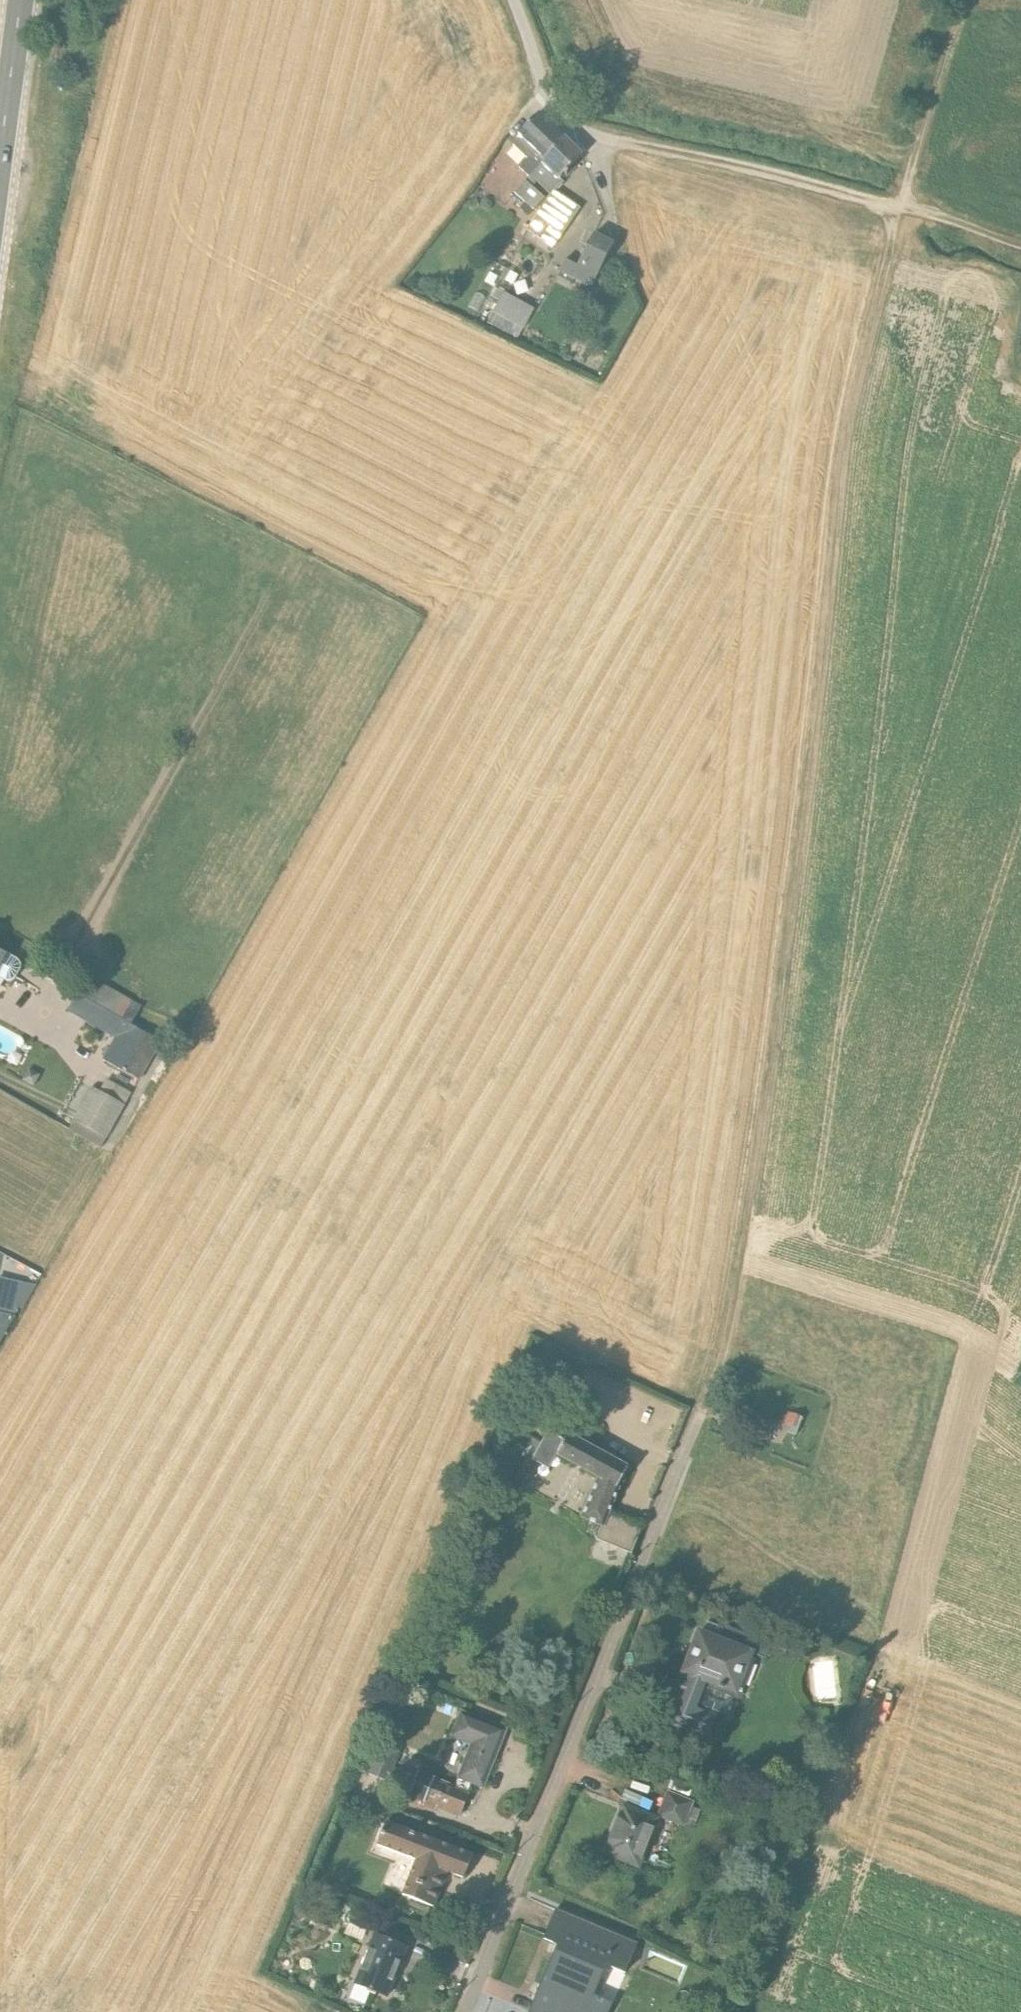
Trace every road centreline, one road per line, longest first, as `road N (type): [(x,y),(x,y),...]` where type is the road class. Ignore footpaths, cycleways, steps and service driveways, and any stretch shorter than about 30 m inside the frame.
road 1 (track): [(896,214),(844,428),(756,1159),(728,1329),(698,1421)]
road 2 (residential): [(464,2011),(698,1421)]
road 3 (track): [(896,214),(616,145)]
road 4 (track): [(960,0),(896,214)]
road 5 (unclassified): [(510,0),(553,114),(579,135),(616,145)]
road 6 (secondary): [(22,0),(0,163)]
road 7 (track): [(896,214),(1020,250)]

